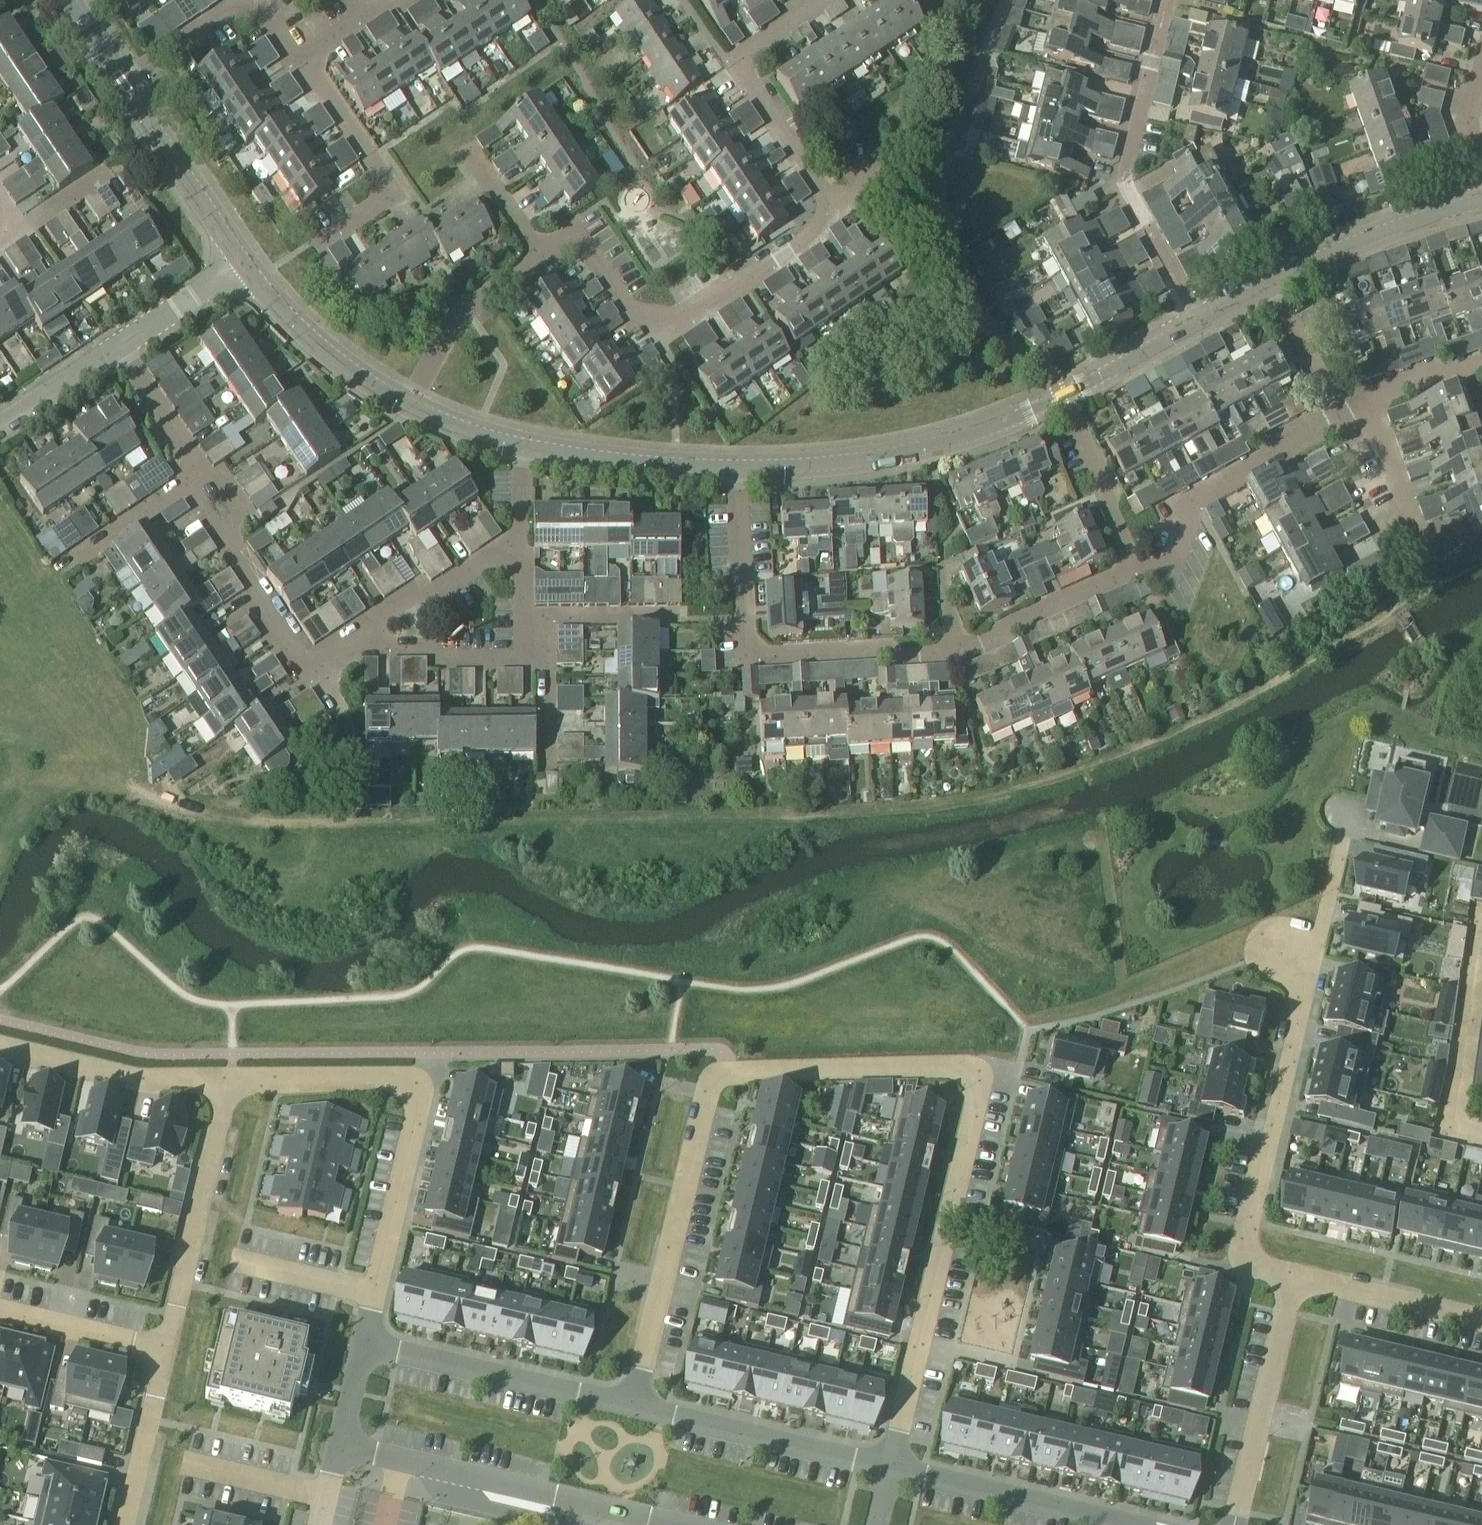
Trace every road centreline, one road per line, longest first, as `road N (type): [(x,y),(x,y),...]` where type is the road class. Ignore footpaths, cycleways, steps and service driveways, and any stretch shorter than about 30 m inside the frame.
road 1 (residential): [(886,1470),(980,1071),(730,1074),(708,1082),(633,1406)]
road 2 (tertiary): [(1196,325),(935,450),(739,470)]
road 3 (residential): [(1289,1280),(1258,1271),(1245,1260),(1243,1244),(1343,845)]
road 4 (residential): [(365,1340),(416,1104),(410,1085),(239,1080)]
road 5 (residential): [(951,648),(752,657),(741,619),(739,470)]
road 6 (residential): [(539,258),(566,241),(583,246),(633,315),(672,325),(835,215)]
road 7 (residential): [(1168,0),(1120,183),(1196,325)]
road 8 (residential): [(340,1446),(668,1524)]
road 9 (residential): [(239,1080),(168,1349)]
road 10 (residential): [(633,1406),(365,1340)]
road 11 (residential): [(1339,421),(1192,504),(1189,537),(1133,572)]
road 12 (residential): [(886,1470),(633,1406)]
road 13 (residential): [(1229,1524),(1289,1280)]
road 14 (residential): [(1481,1138),(1453,1132),(1481,917)]
road 15 (residential): [(239,1080),(143,1076),(0,1041)]
road 16 (residential): [(1122,1524),(886,1470)]
road 17 (residential): [(318,245),(377,203),(383,187),(300,59)]
road 18 (tertiary): [(1481,200),(1400,226),(1265,291)]
road 19 (tertiary): [(412,413),(349,374),(245,269)]
road 20 (tertiary): [(245,269),(122,85)]
road 21 (residential): [(305,670),(188,483)]
road 22 (tertiary): [(739,470),(524,451)]
road 23 (residential): [(340,650),(522,542)]
road 24 (residential): [(412,413),(466,310),(539,258)]
road 25 (residential): [(1133,572),(951,648)]
road 26 (residential): [(1289,1280),(1481,1325)]
road 27 (residential): [(524,658),(340,650)]
road 28 (residential): [(168,1349),(125,1524)]
road 29 (residential): [(168,1349),(0,1303)]
road 30 (residential): [(835,215),(752,87),(749,69)]
road 31 (residential): [(1384,563),(1407,520),(1366,408)]
road 32 (residential): [(122,85),(256,0)]
road 33 (residential): [(1073,429),(1133,572)]
road 34 (residential): [(188,483),(193,470),(121,351)]
road 35 (residential): [(1339,421),(1265,291)]
road 36 (residential): [(121,351),(245,269)]
road 37 (residential): [(0,428),(121,351)]
road 38 (residential): [(73,560),(188,483)]
road 39 (residential): [(656,619),(524,618)]
road 40 (residential): [(539,258),(468,154)]
road 41 (residential): [(1481,367),(1366,408)]

